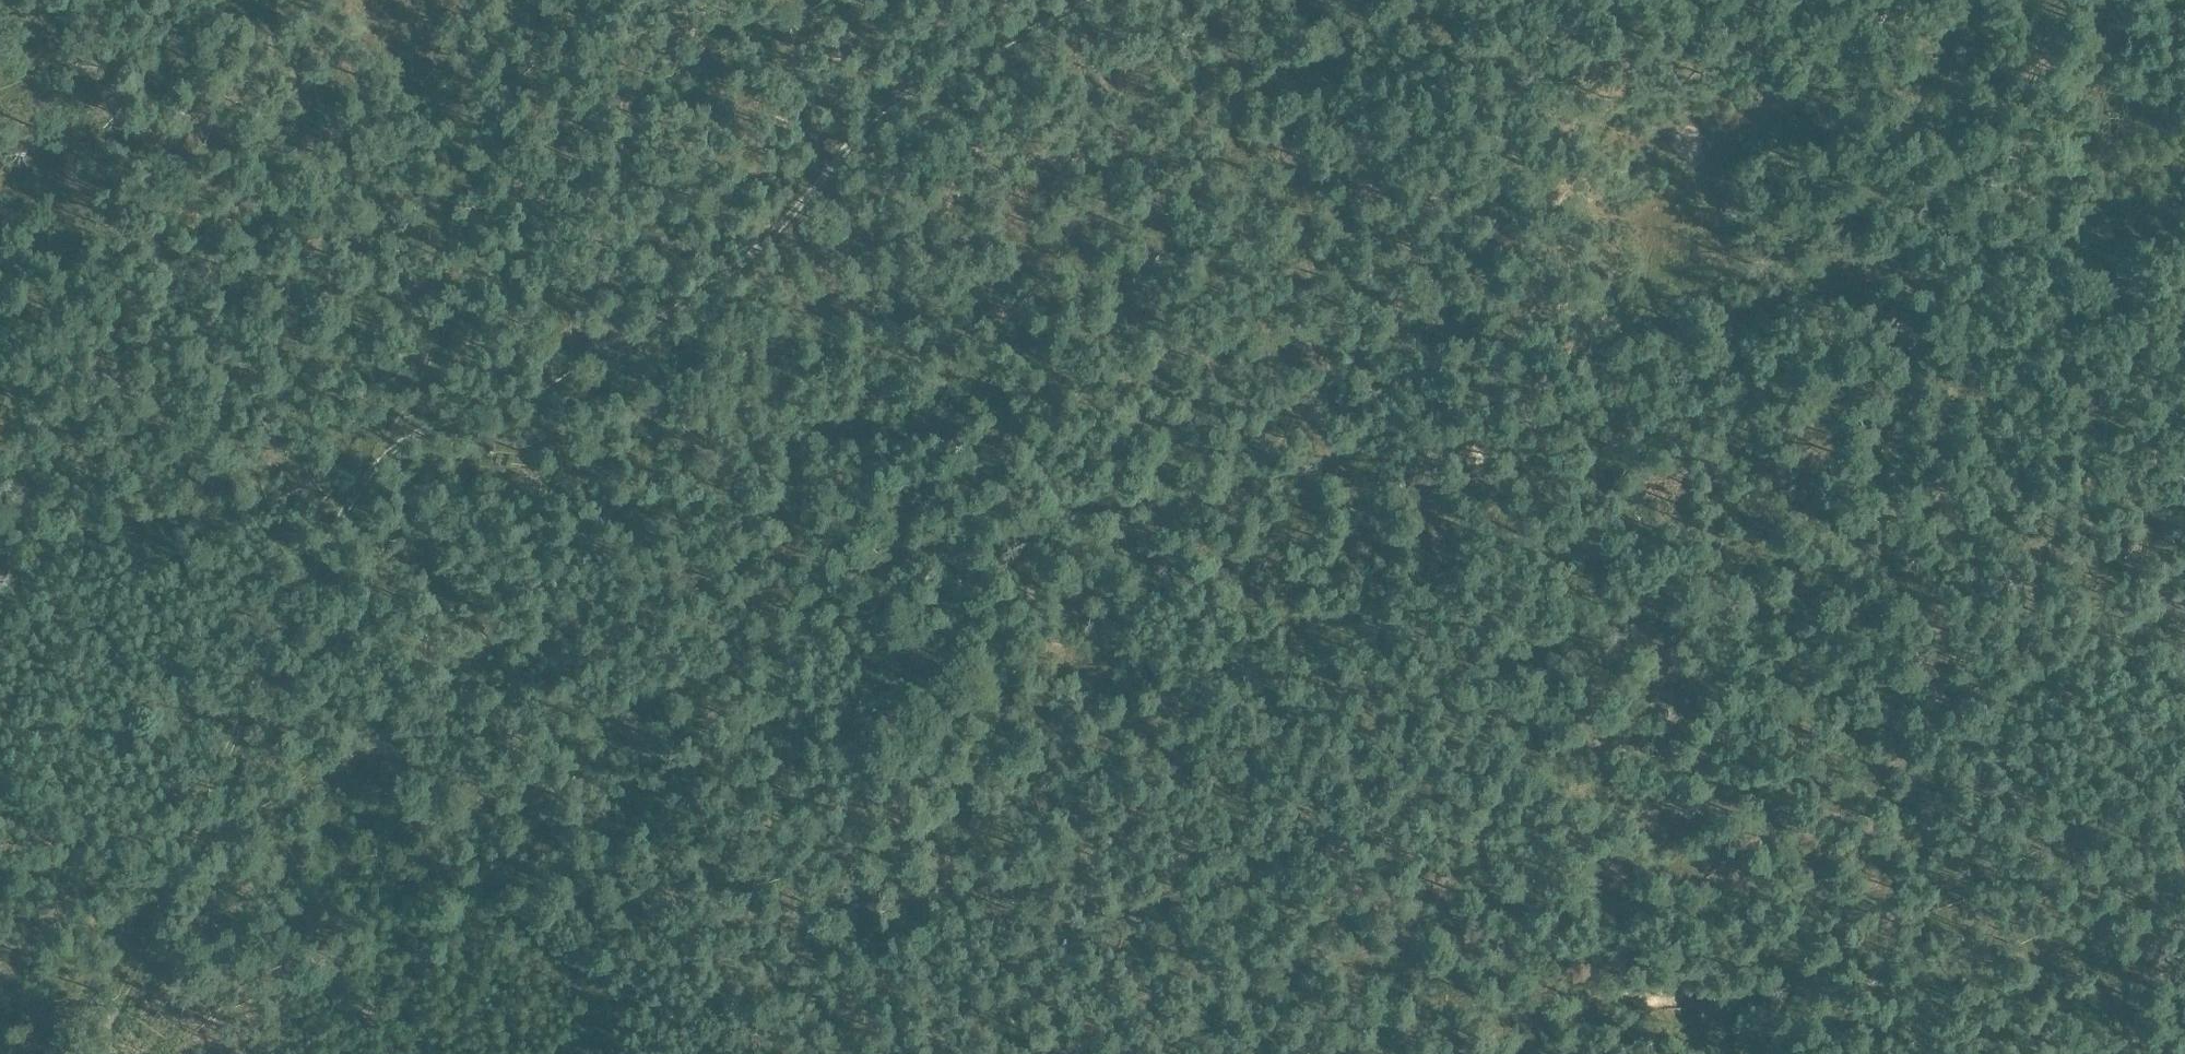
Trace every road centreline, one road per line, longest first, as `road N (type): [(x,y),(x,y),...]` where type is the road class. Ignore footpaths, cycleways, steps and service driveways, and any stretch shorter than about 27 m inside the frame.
road 1 (track): [(94,1053),(328,527),(367,473),(404,438),(538,390),(692,295),(767,237),(883,103),(1098,0)]

